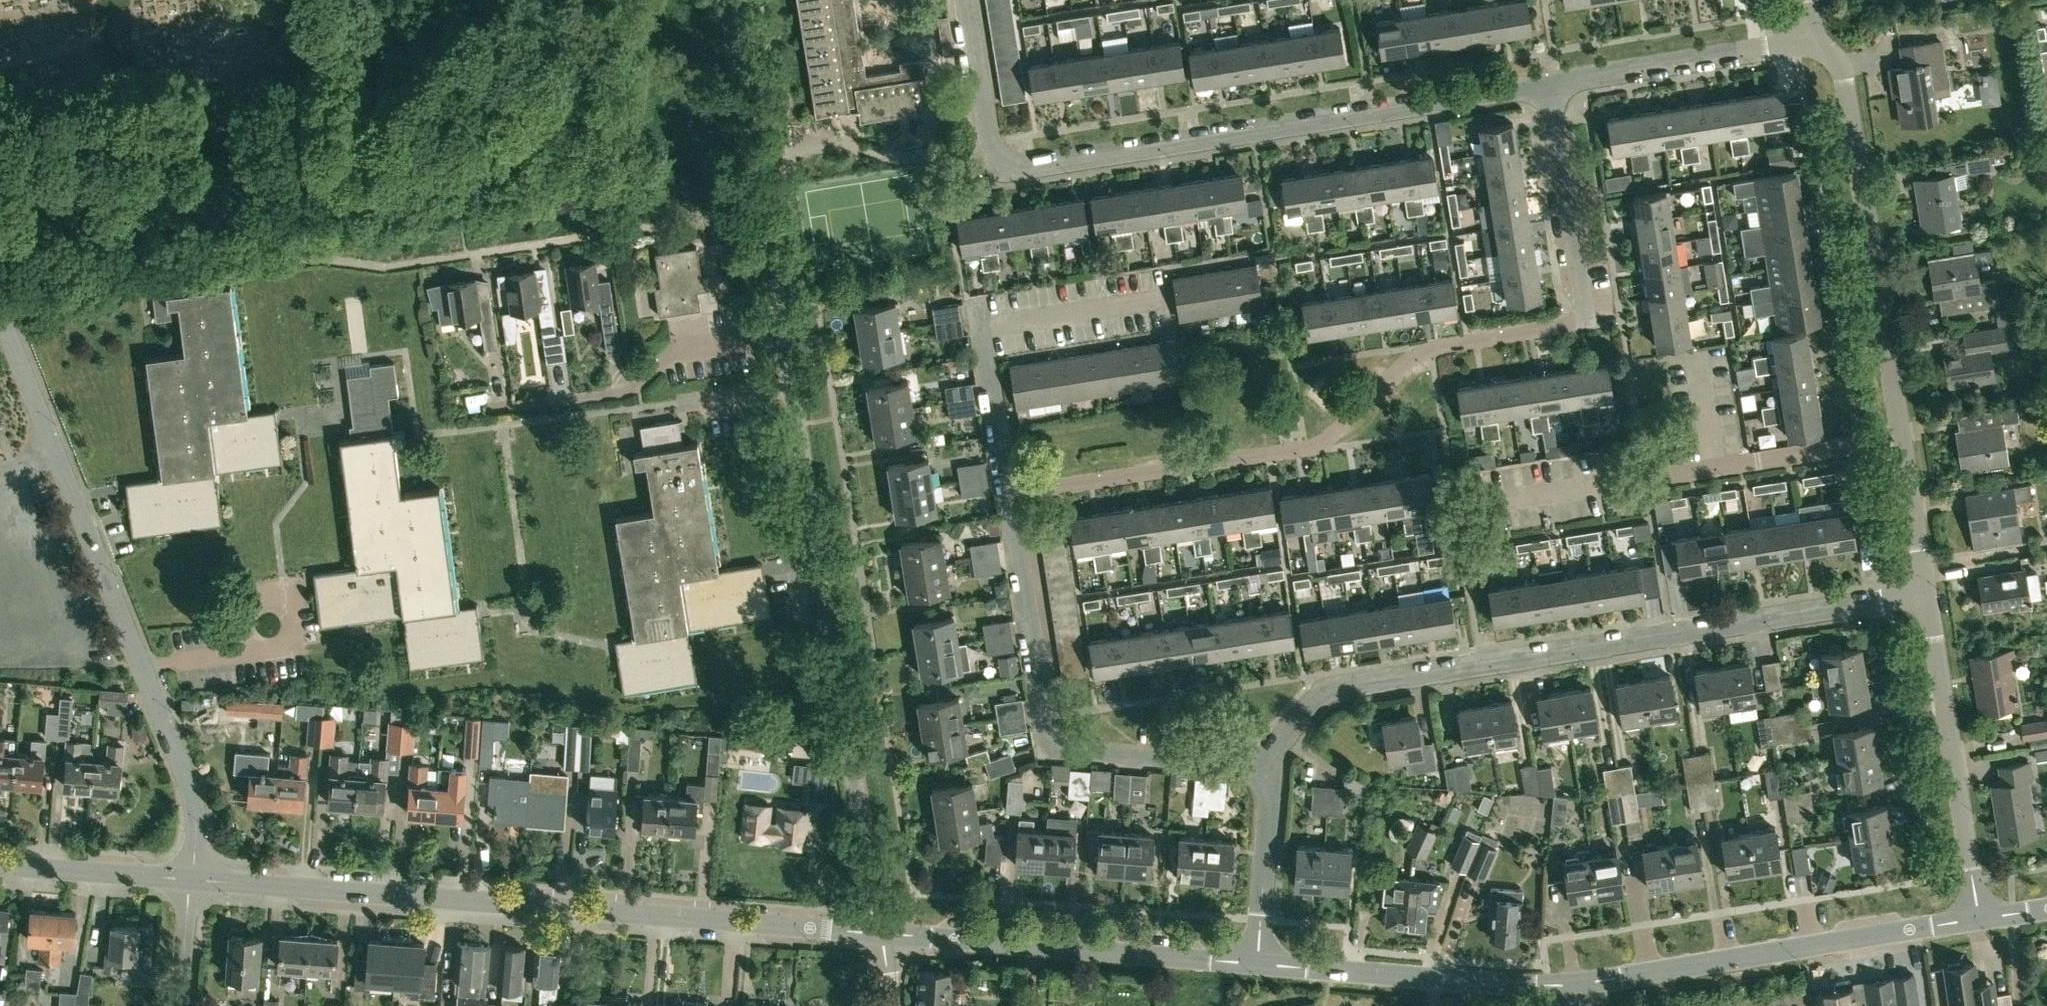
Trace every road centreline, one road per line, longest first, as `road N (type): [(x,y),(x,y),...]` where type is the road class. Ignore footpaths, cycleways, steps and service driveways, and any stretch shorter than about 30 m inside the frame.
road 1 (residential): [(1008,492),(1305,447),(1422,351),(1586,323),(1548,84)]
road 2 (residential): [(1264,768),(1326,694),(1924,596)]
road 3 (tertiary): [(192,880),(877,932)]
road 4 (residential): [(192,880),(188,780),(0,310)]
road 5 (residential): [(877,932),(785,333)]
road 6 (residential): [(994,146),(999,173),(1548,84)]
road 7 (residential): [(1264,768),(1054,750),(1008,492)]
road 8 (residential): [(1479,503),(1902,439)]
road 9 (residential): [(1902,439),(1841,71),(1832,53),(1808,37)]
road 10 (tertiary): [(1578,984),(1978,921)]
road 11 (tertiary): [(877,932),(1259,965)]
road 12 (residential): [(1008,492),(982,328),(1167,298)]
road 13 (residential): [(785,333),(730,0)]
road 14 (residential): [(1978,921),(1924,596)]
road 15 (residential): [(785,333),(678,349),(630,393),(519,407)]
road 16 (residential): [(1548,84),(1794,46),(1808,37)]
road 17 (residential): [(1259,965),(1271,791),(1264,768)]
road 18 (tertiary): [(1259,965),(1455,979)]
road 19 (tertiary): [(0,866),(192,880)]
road 20 (residential): [(1924,596),(1902,439)]
road 21 (residential): [(994,146),(971,0)]
road 22 (residential): [(181,1005),(192,880)]
road 23 (tertiary): [(1578,984),(1455,979)]

